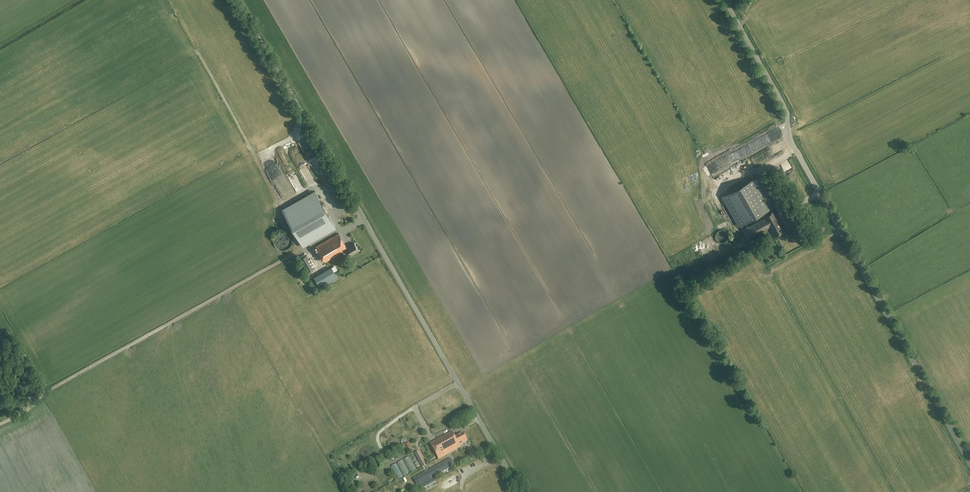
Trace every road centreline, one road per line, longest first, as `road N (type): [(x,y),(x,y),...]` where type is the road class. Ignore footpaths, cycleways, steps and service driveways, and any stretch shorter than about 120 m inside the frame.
road 1 (unclassified): [(521,491),(238,0)]
road 2 (unclassified): [(969,464),(788,139),(786,108),(725,0)]
road 3 (track): [(293,255),(51,387),(0,425)]

